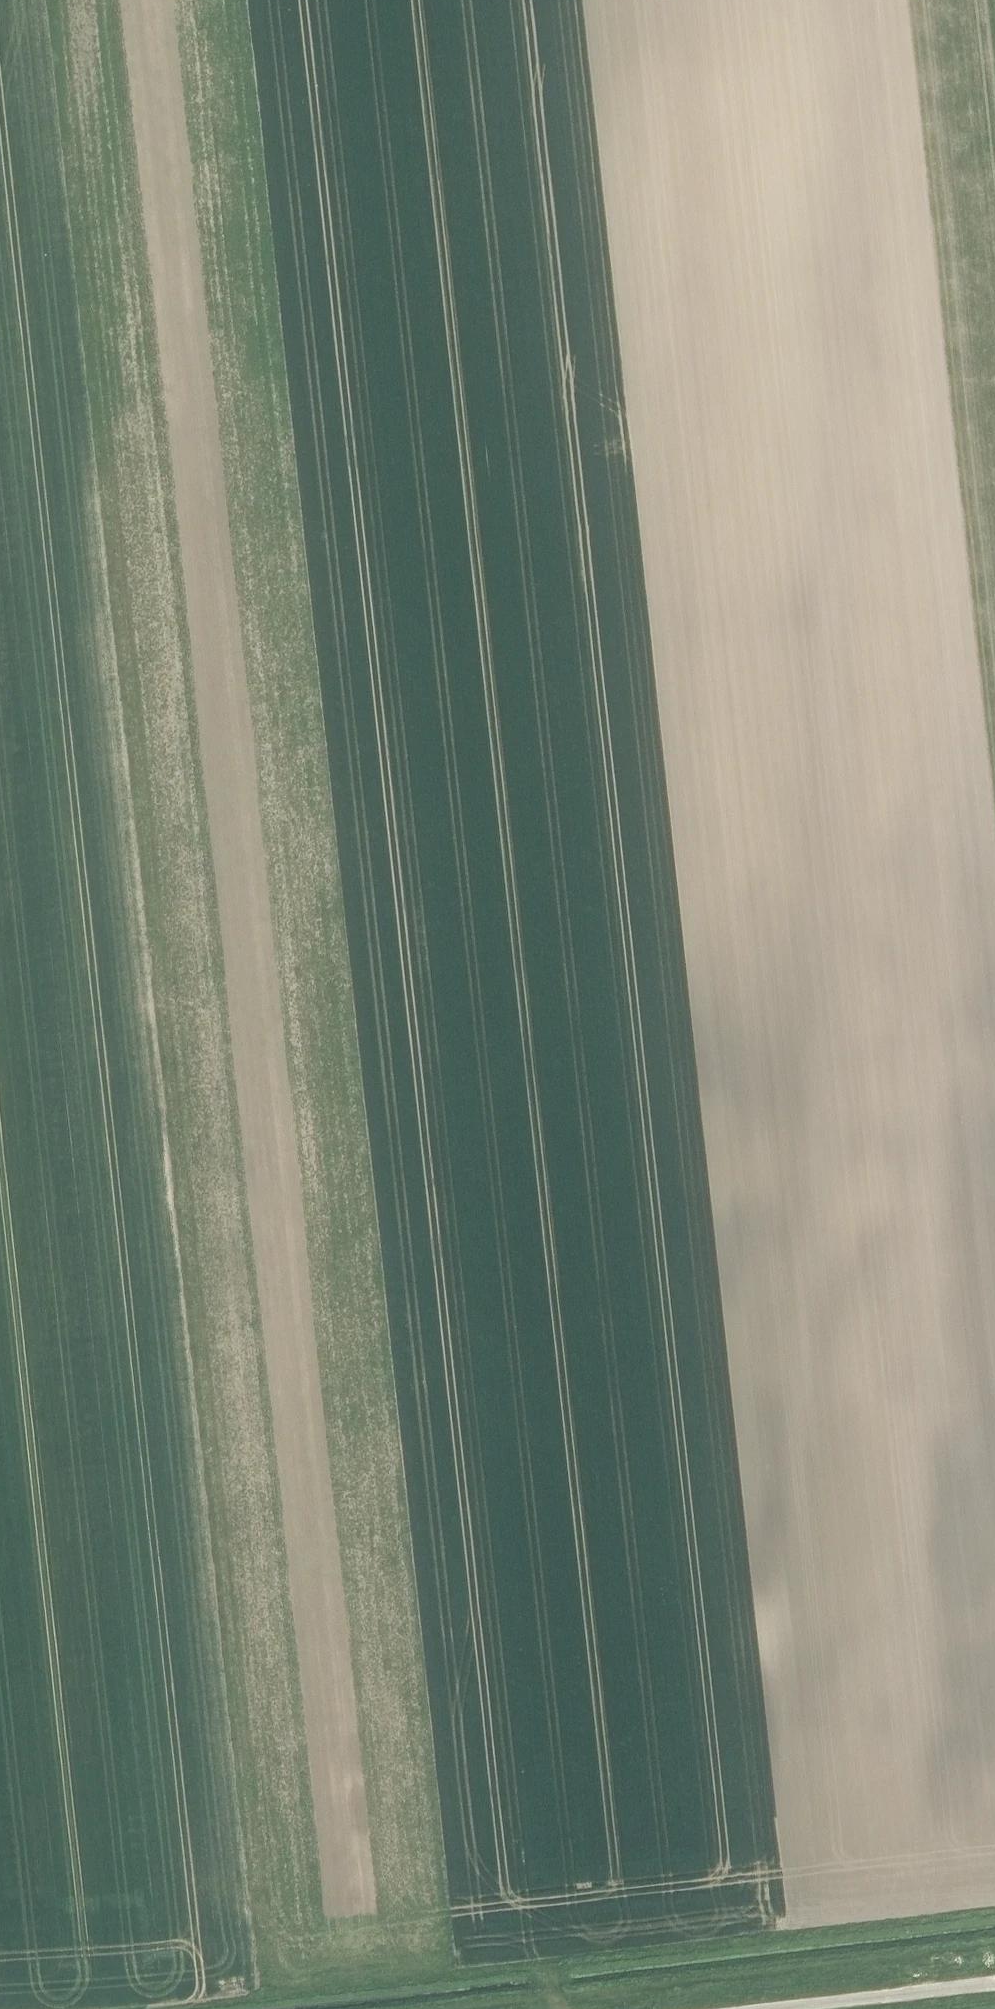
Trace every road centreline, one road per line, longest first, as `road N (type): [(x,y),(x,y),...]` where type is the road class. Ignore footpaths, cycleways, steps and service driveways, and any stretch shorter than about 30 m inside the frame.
road 1 (unclassified): [(781,2008),(994,1984)]

